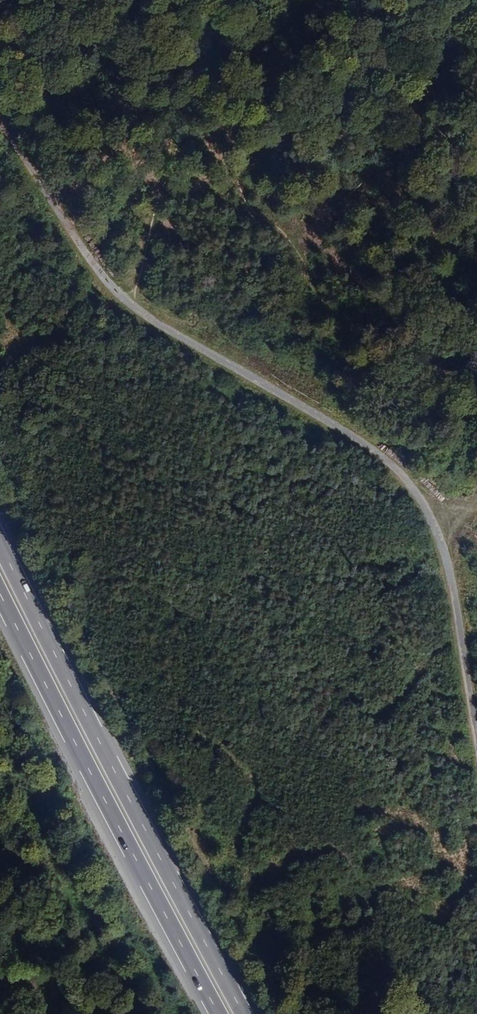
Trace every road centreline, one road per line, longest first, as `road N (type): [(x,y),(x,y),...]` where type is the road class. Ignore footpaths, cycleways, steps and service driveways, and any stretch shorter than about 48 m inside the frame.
road 1 (track): [(135,318),(371,451),(406,480),(452,576),(476,746)]
road 2 (motorway): [(244,1013),(0,544)]
road 3 (motorway): [(0,594),(219,1013)]
road 4 (track): [(0,119),(135,318)]

